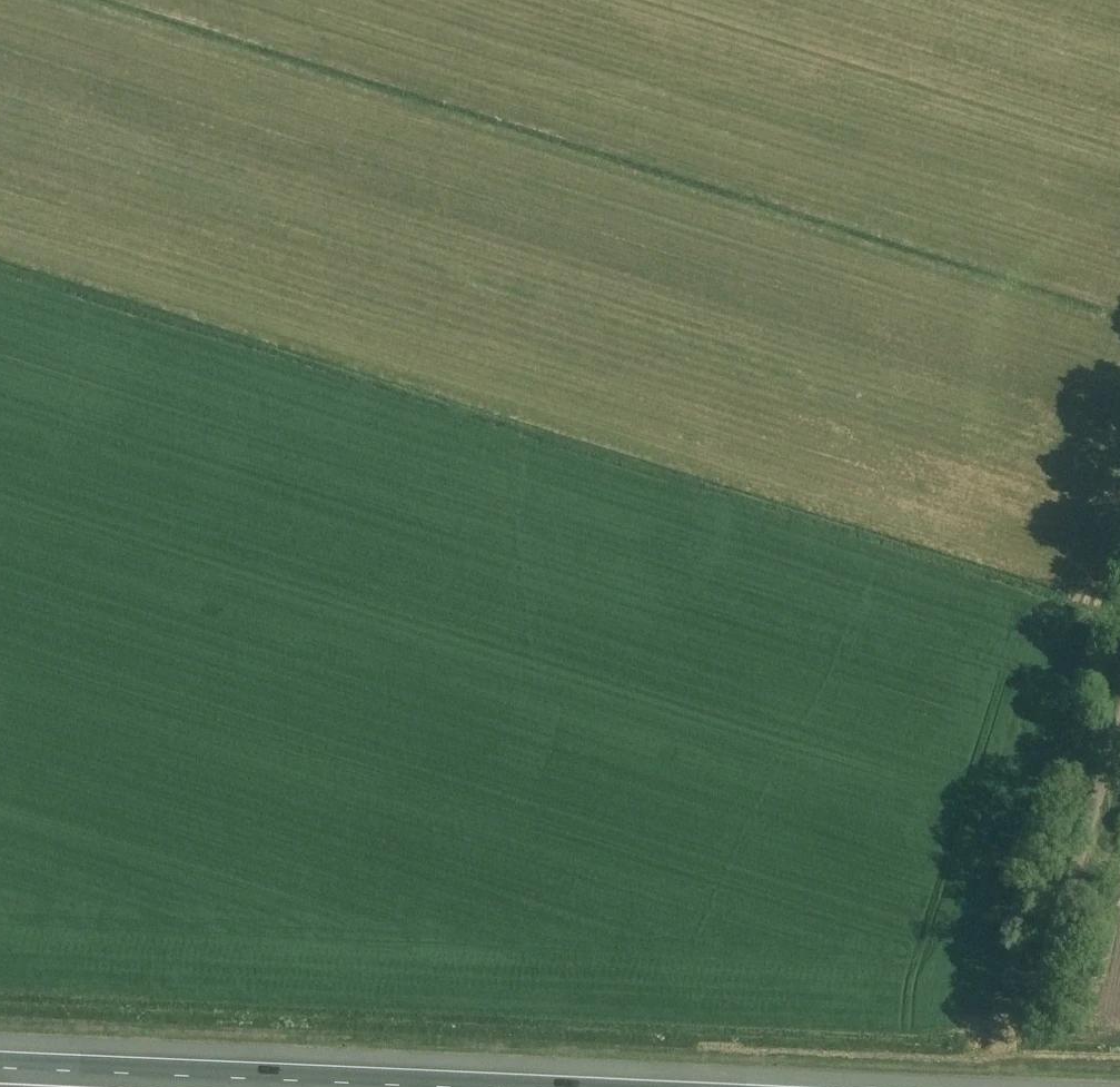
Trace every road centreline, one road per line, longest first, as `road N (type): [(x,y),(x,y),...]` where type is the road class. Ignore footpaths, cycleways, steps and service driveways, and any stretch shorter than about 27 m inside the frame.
road 1 (motorway): [(369,1086),(0,1071)]
road 2 (unclassified): [(1039,1009),(1119,751)]

